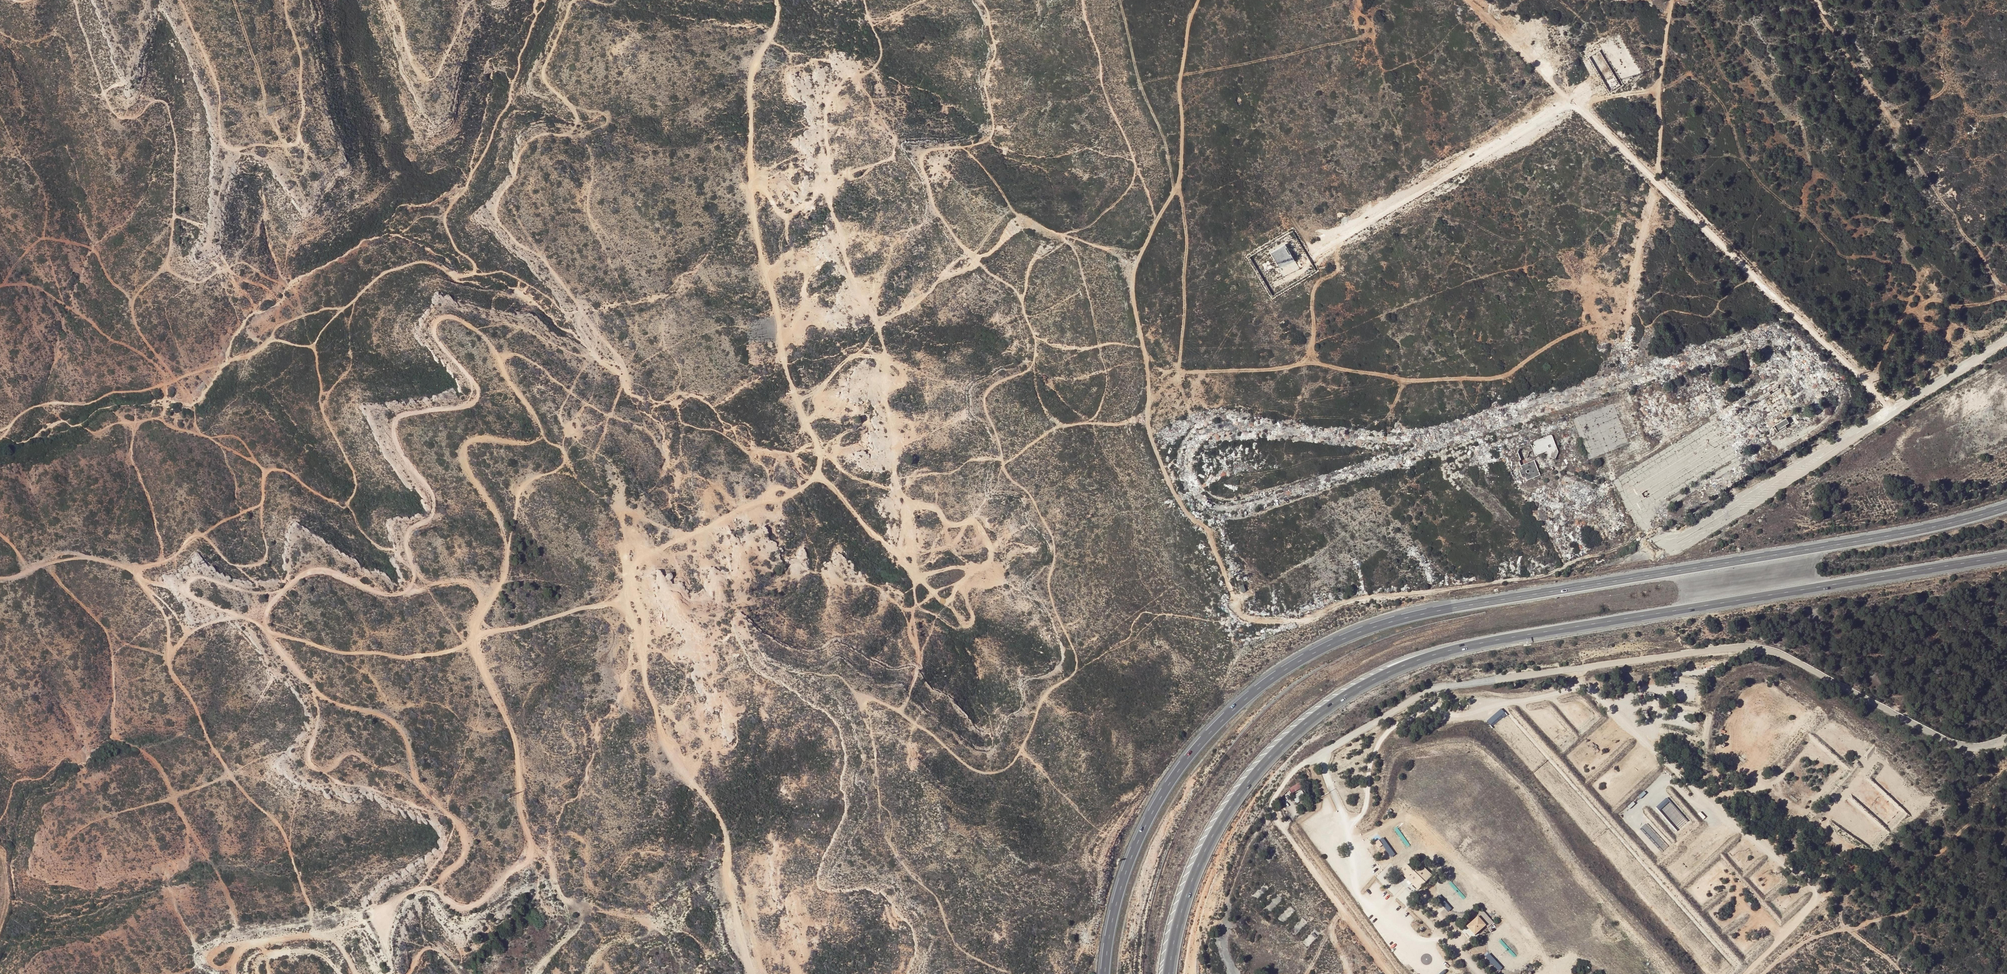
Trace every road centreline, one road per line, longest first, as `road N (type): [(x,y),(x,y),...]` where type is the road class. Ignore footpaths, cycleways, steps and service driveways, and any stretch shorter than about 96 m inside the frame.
road 1 (trunk): [(2006,506),(1897,534),(1460,605),(1321,649),(1241,703),(1173,776),(1124,880),(1104,973)]
road 2 (track): [(137,575),(265,627),(273,602),(313,571),(394,592),(447,580),(496,588),(505,539),(466,452),(476,442),(540,435),(537,417),(501,365),(513,350),(589,404),(654,435),(688,502),(720,488),(734,513)]
road 3 (trunk): [(1169,973),(1191,884),(1242,790),(1300,729),(1394,670),(1478,644),(2006,556)]
road 4 (track): [(777,0),(776,26),(750,83),(754,230),(819,473),(783,499),(760,501),(631,565),(626,599),(663,741),(681,767)]
road 5 (track): [(1002,464),(1061,425),(1146,420),(1172,495),(1210,540),(1239,611),(1255,620),(1312,616),(1364,596),(1545,574),(1646,528)]
road 6 (track): [(265,627),(322,695),(387,717),(403,732),(417,777),(470,838),(468,856),(443,874),(442,891),(450,902),(472,905),(531,844),(513,730),(473,645),(496,588)]
road 7 (unclassified): [(2006,739),(1954,743),(1785,656),(1742,647),(1437,688),(1322,753)]
road 8 (track): [(863,0),(878,56),(827,100),(820,182),(836,257),(883,343),(897,432),(895,484),(914,502),(917,604)]
road 9 (track): [(1339,817),(1349,823),(1362,816),(1369,767),(1395,727),(1424,714),(1470,713),(1583,687),(1815,889)]
road 10 (track): [(1466,0),(1893,409)]
road 11 (track): [(0,535),(26,569),(87,558),(137,575),(167,625),(171,674),(209,741),(231,775),(289,831),(310,910)]
road 12 (track): [(418,591),(408,532),(434,501),(400,456),(392,424),(404,414),(477,398),(474,382),(431,335),(435,318),(463,323),(502,356)]
road 13 (track): [(1181,183),(1187,249),(1182,372),(1278,370),(1305,360),(1312,295),(1319,280),(1338,272),(1339,240)]
road 14 (track): [(1146,420),(1133,280),(1155,221),(1181,183),(1179,85),(1197,0)]
road 15 (track): [(265,627),(333,652),(423,656),(626,599)]
road 16 (track): [(179,0),(215,75),(223,142),(234,146),(301,139),(303,52),(286,0)]
road 17 (track): [(1294,365),(1407,380),(1494,379),(1561,339),(1624,314)]
road 18 (track): [(1813,0),(2006,288)]
road 19 (track): [(137,575),(195,532),(231,561),(266,556),(261,506),(275,466),(325,497),(349,500)]
road 20 (track): [(1745,973),(1790,931),(1828,878),(1841,885),(1847,929),(1899,913),(1913,924),(1900,973)]
road 21 (track): [(1571,102),(1310,260)]
road 22 (track): [(1345,842),(1410,818),(1558,973)]
road 23 (track): [(1181,76),(1363,37),(1369,23),(1357,0)]
road 24 (track): [(681,767),(718,813),(753,973)]
road 25 (track): [(241,945),(321,934),(394,910),(409,892),(442,887)]
road 26 (track): [(1120,0),(1174,193)]
road 27 (track): [(1659,186),(1659,103),(1673,0)]
road 28 (track): [(1866,384),(1909,311),(1930,301),(1970,304),(2006,295)]
road 29 (track): [(393,0),(424,79),(439,71),(462,8),(474,0)]
road 30 (track): [(2006,793),(1925,860),(1899,913)]
road 31 (track): [(1848,847),(1768,787),(1714,800)]
road 32 (track): [(1822,828),(1876,759),(1913,811)]
road 33 (track): [(654,435),(654,420),(612,349),(577,310)]
road 34 (track): [(819,473),(873,536),(915,560)]

